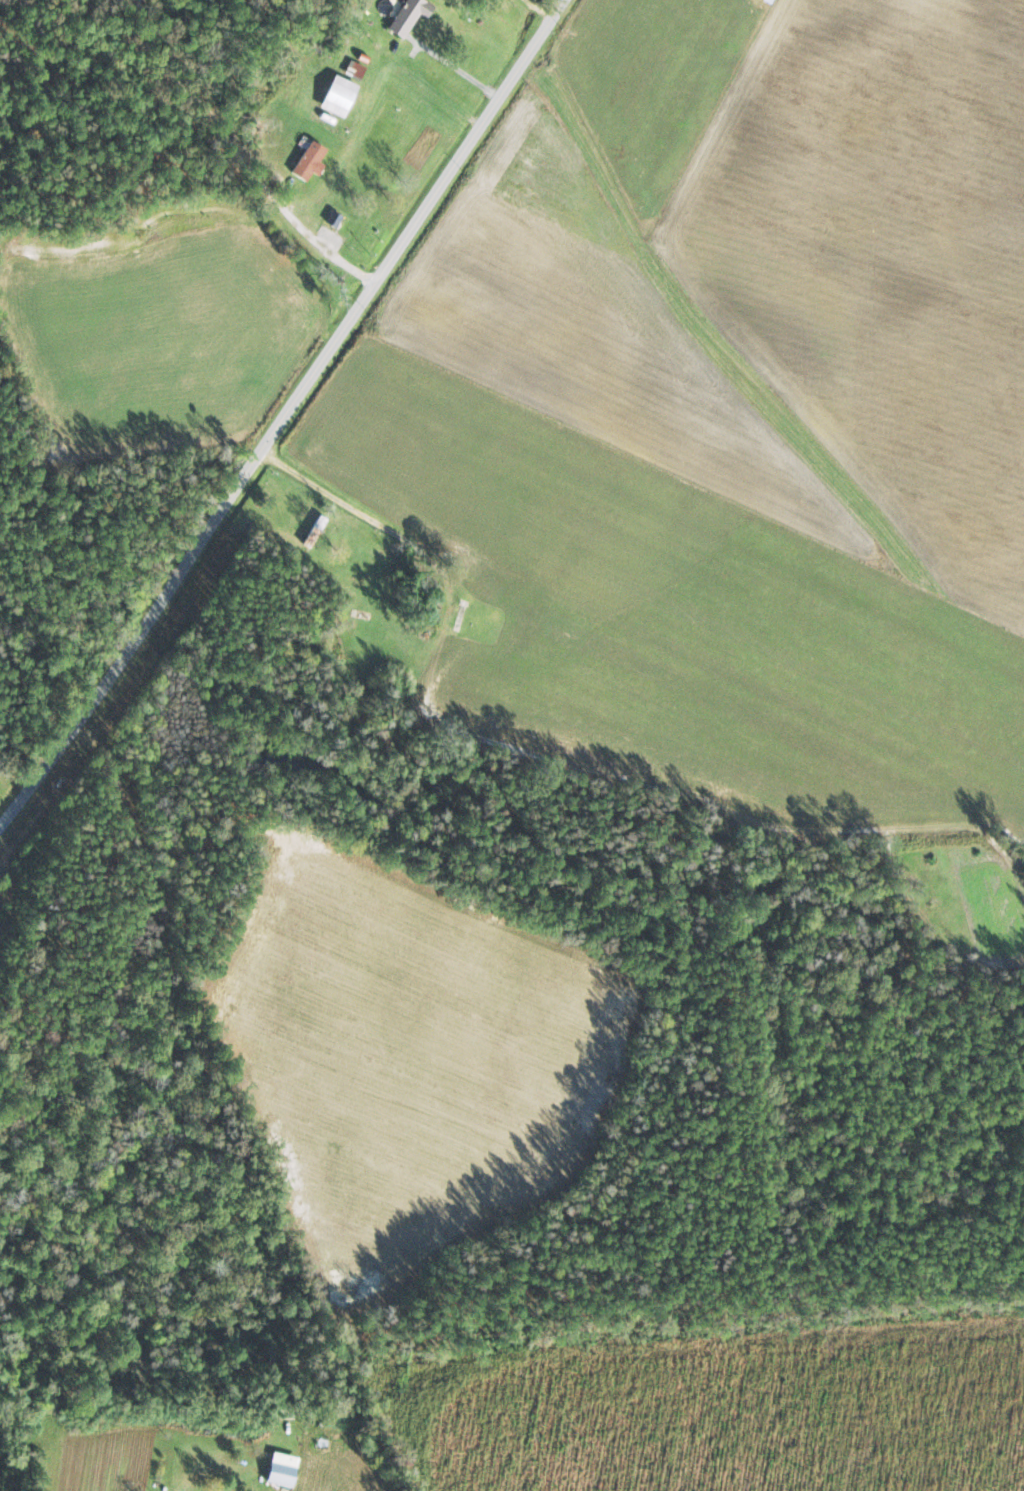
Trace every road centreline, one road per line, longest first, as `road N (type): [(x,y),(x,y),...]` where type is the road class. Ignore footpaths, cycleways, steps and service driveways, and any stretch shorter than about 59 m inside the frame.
road 1 (residential): [(0,815),(131,649),(566,0)]

